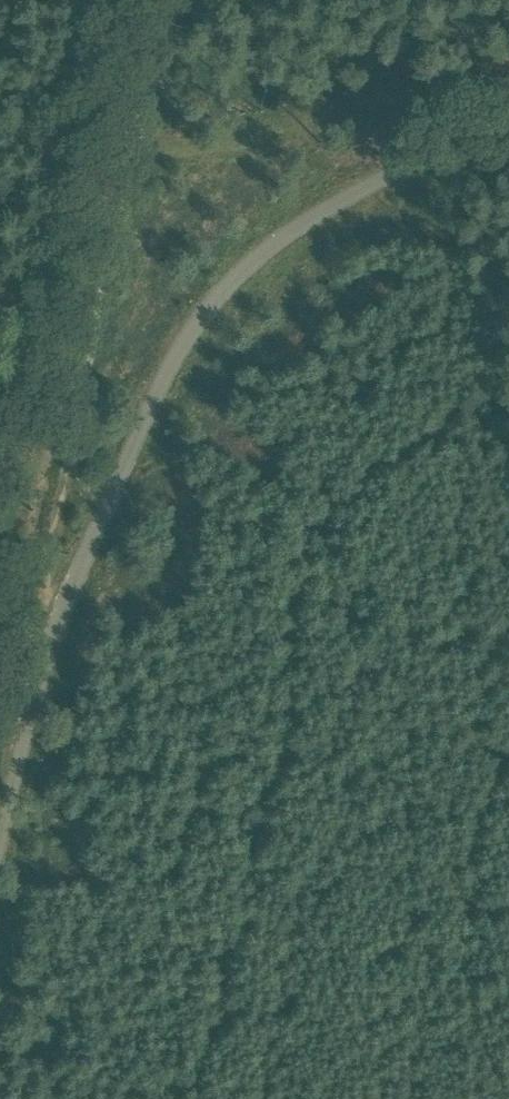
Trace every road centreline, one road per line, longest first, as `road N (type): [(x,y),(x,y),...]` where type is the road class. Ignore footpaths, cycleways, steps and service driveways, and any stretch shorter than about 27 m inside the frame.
road 1 (unclassified): [(0,839),(50,616),(150,394),(236,271),(334,198),(508,113)]
road 2 (track): [(182,0),(50,616)]
road 3 (track): [(151,150),(508,67)]
road 4 (track): [(151,150),(0,128)]

